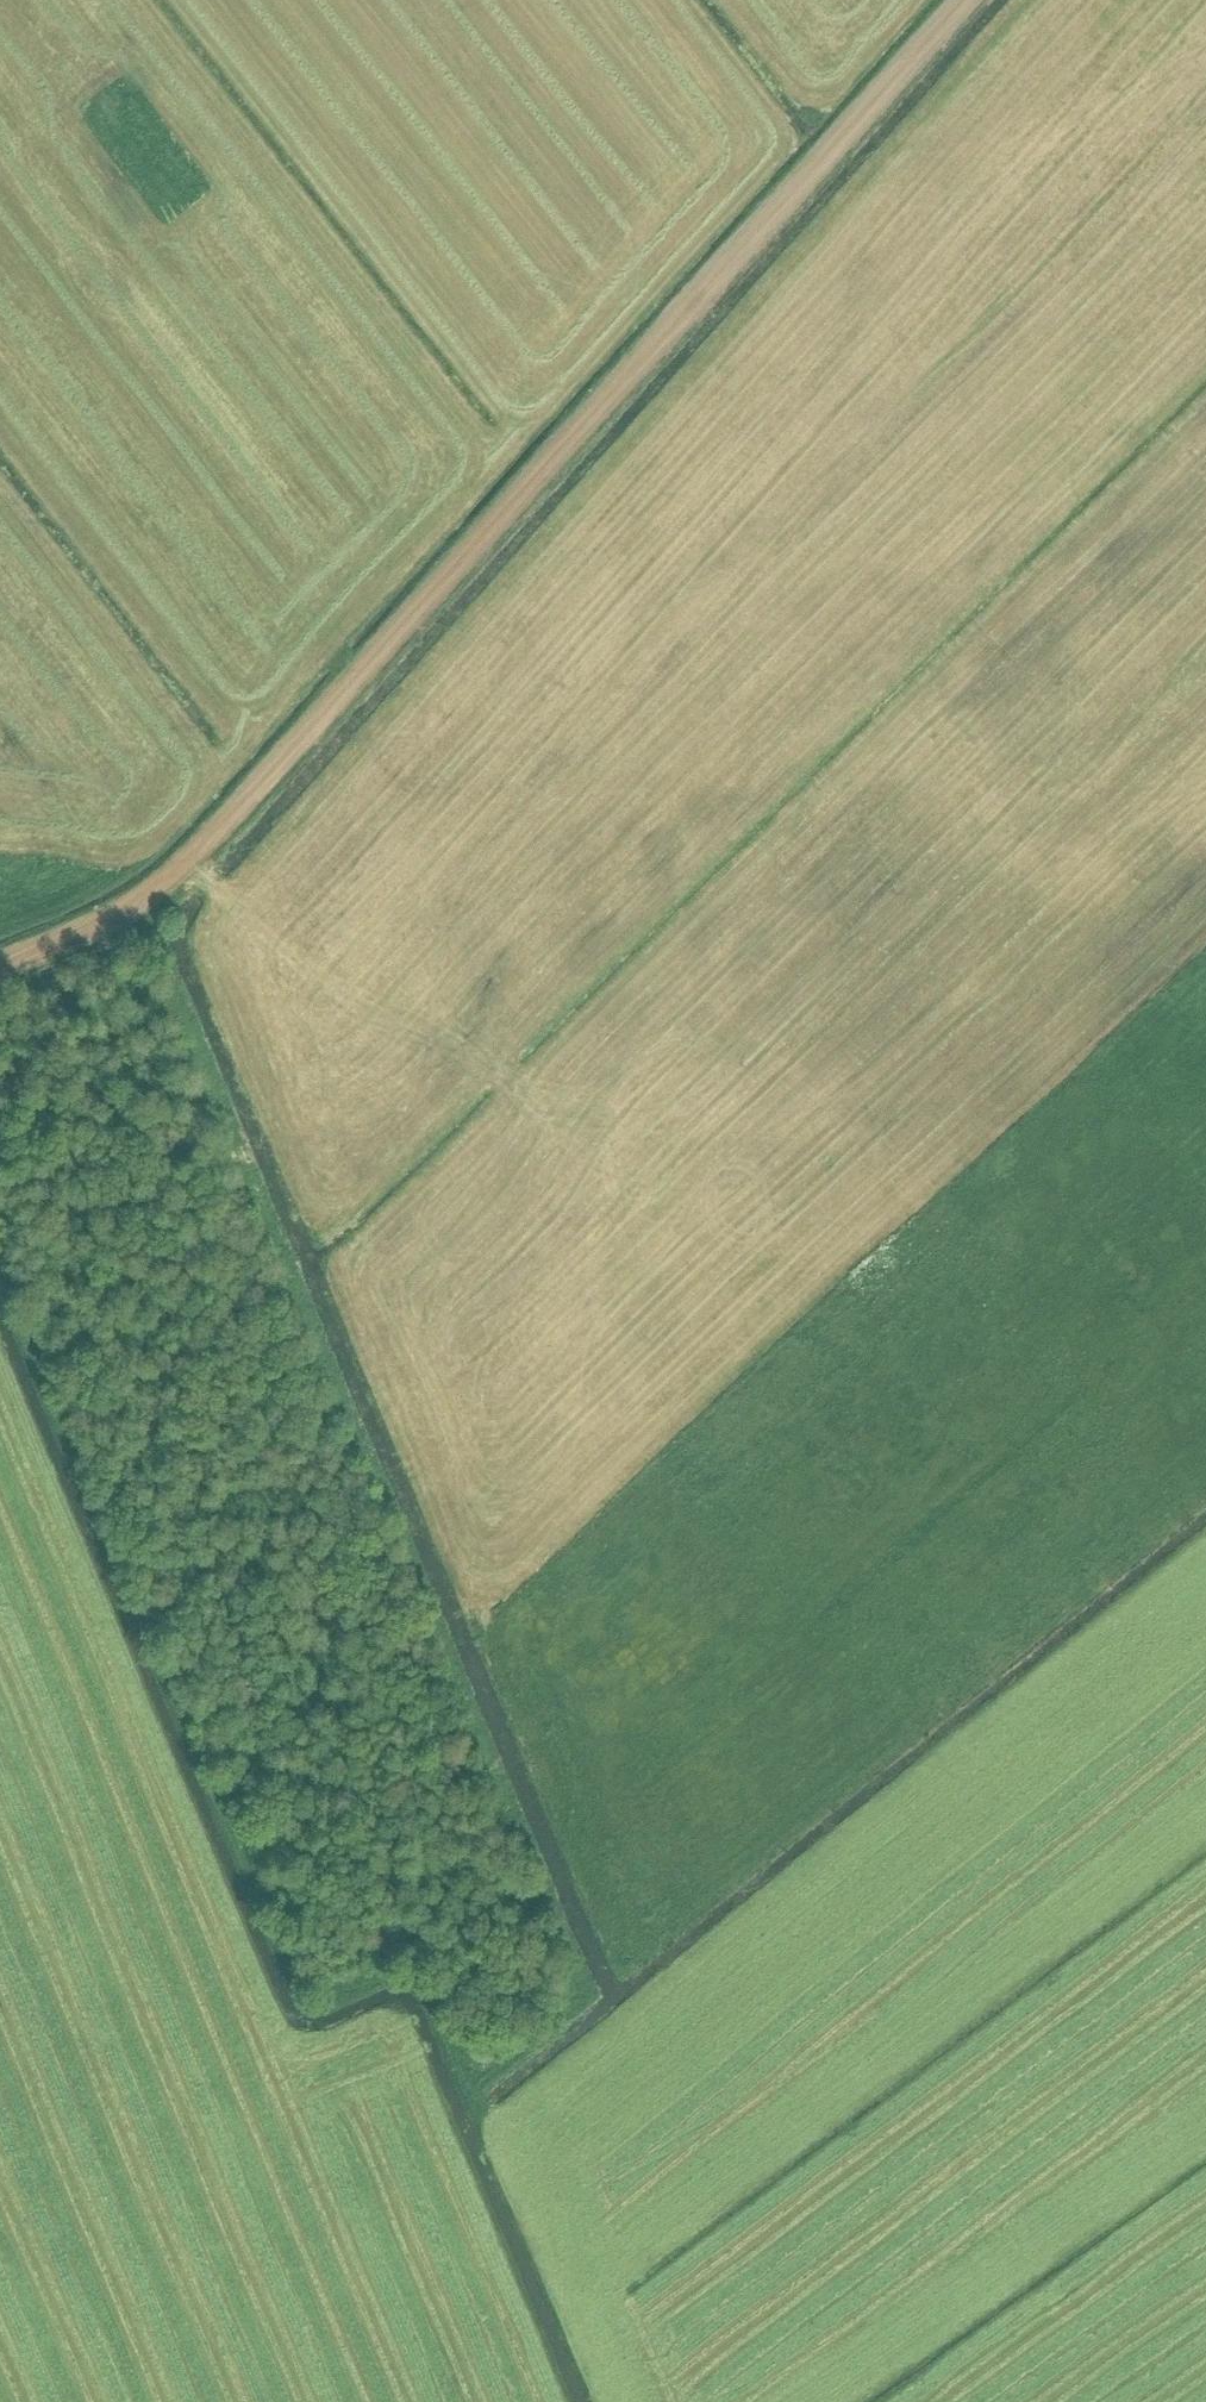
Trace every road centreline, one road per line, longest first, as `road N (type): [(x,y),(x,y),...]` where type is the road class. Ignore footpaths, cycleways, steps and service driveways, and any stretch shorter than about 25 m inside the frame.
road 1 (track): [(952,0),(220,821),(141,897),(0,962)]

